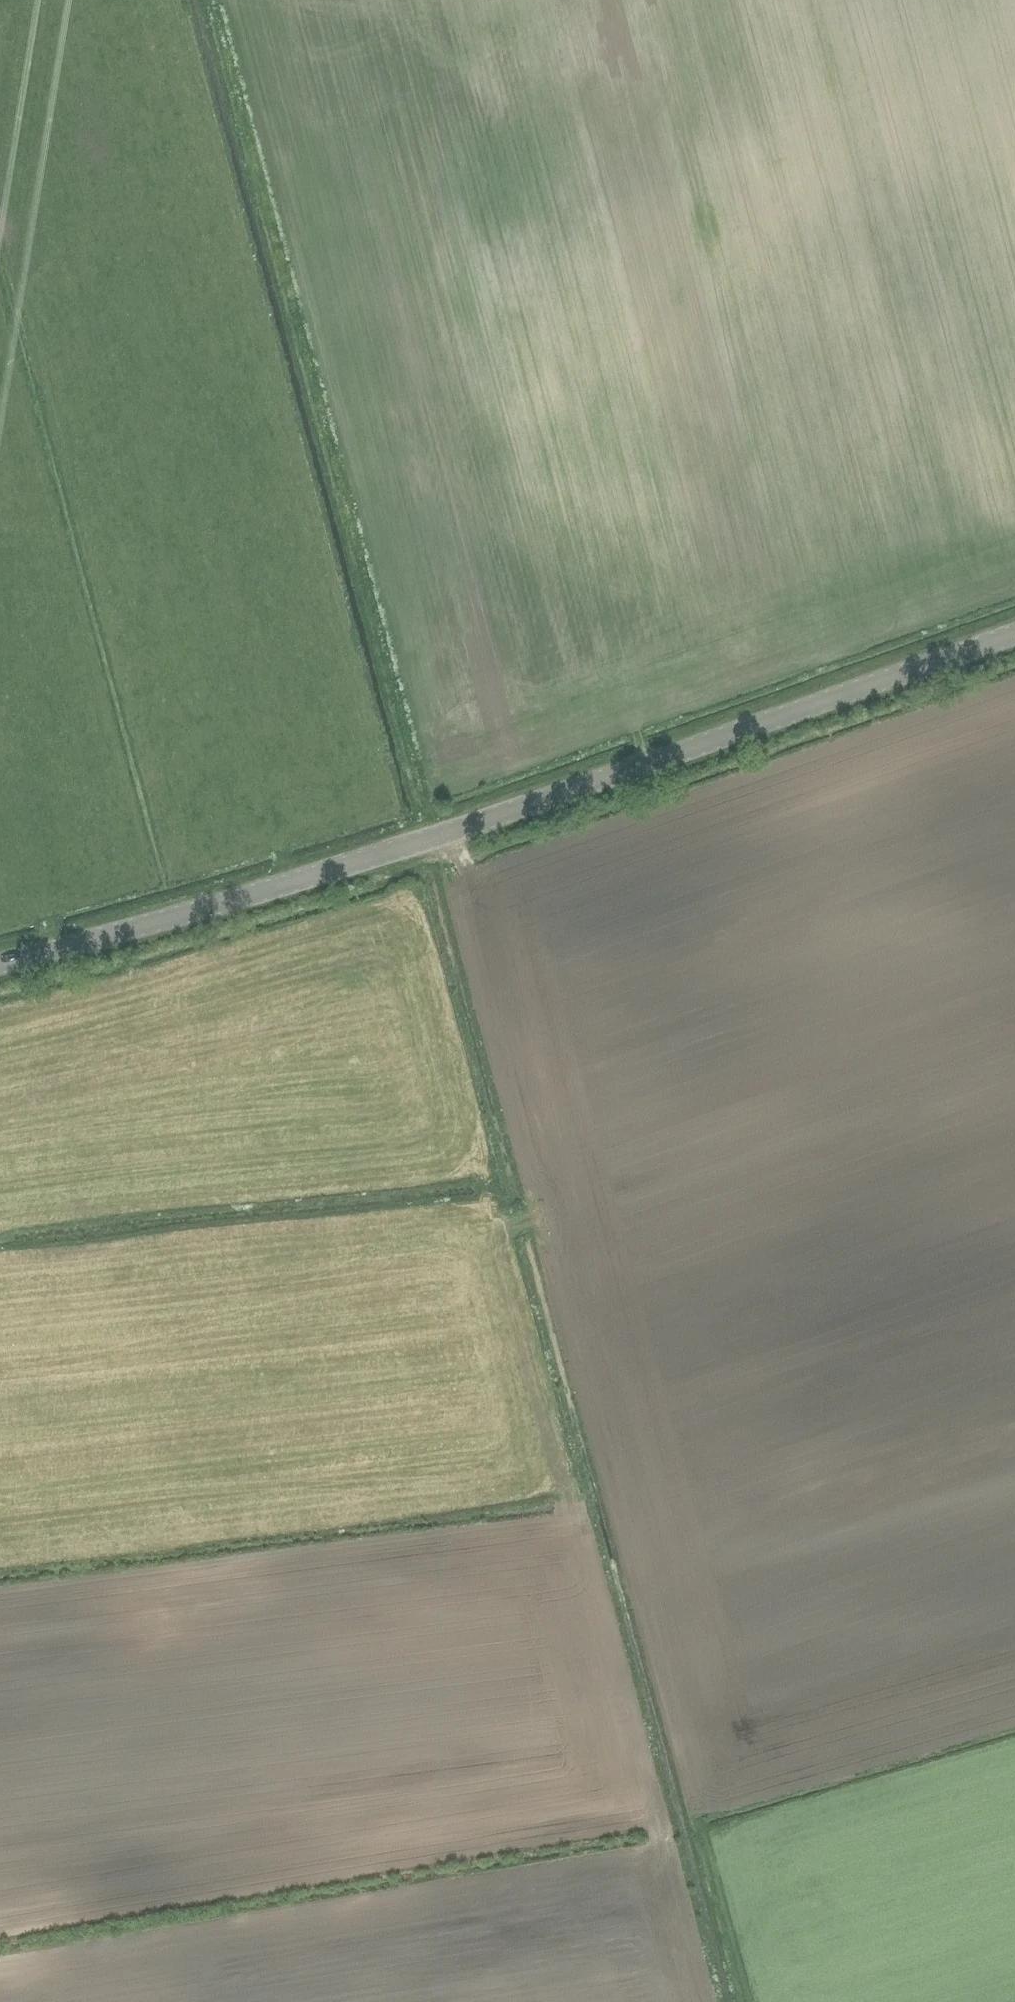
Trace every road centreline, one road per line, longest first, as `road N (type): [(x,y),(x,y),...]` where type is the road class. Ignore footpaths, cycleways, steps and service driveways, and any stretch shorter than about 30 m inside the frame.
road 1 (tertiary): [(0,961),(354,862),(1014,633)]

